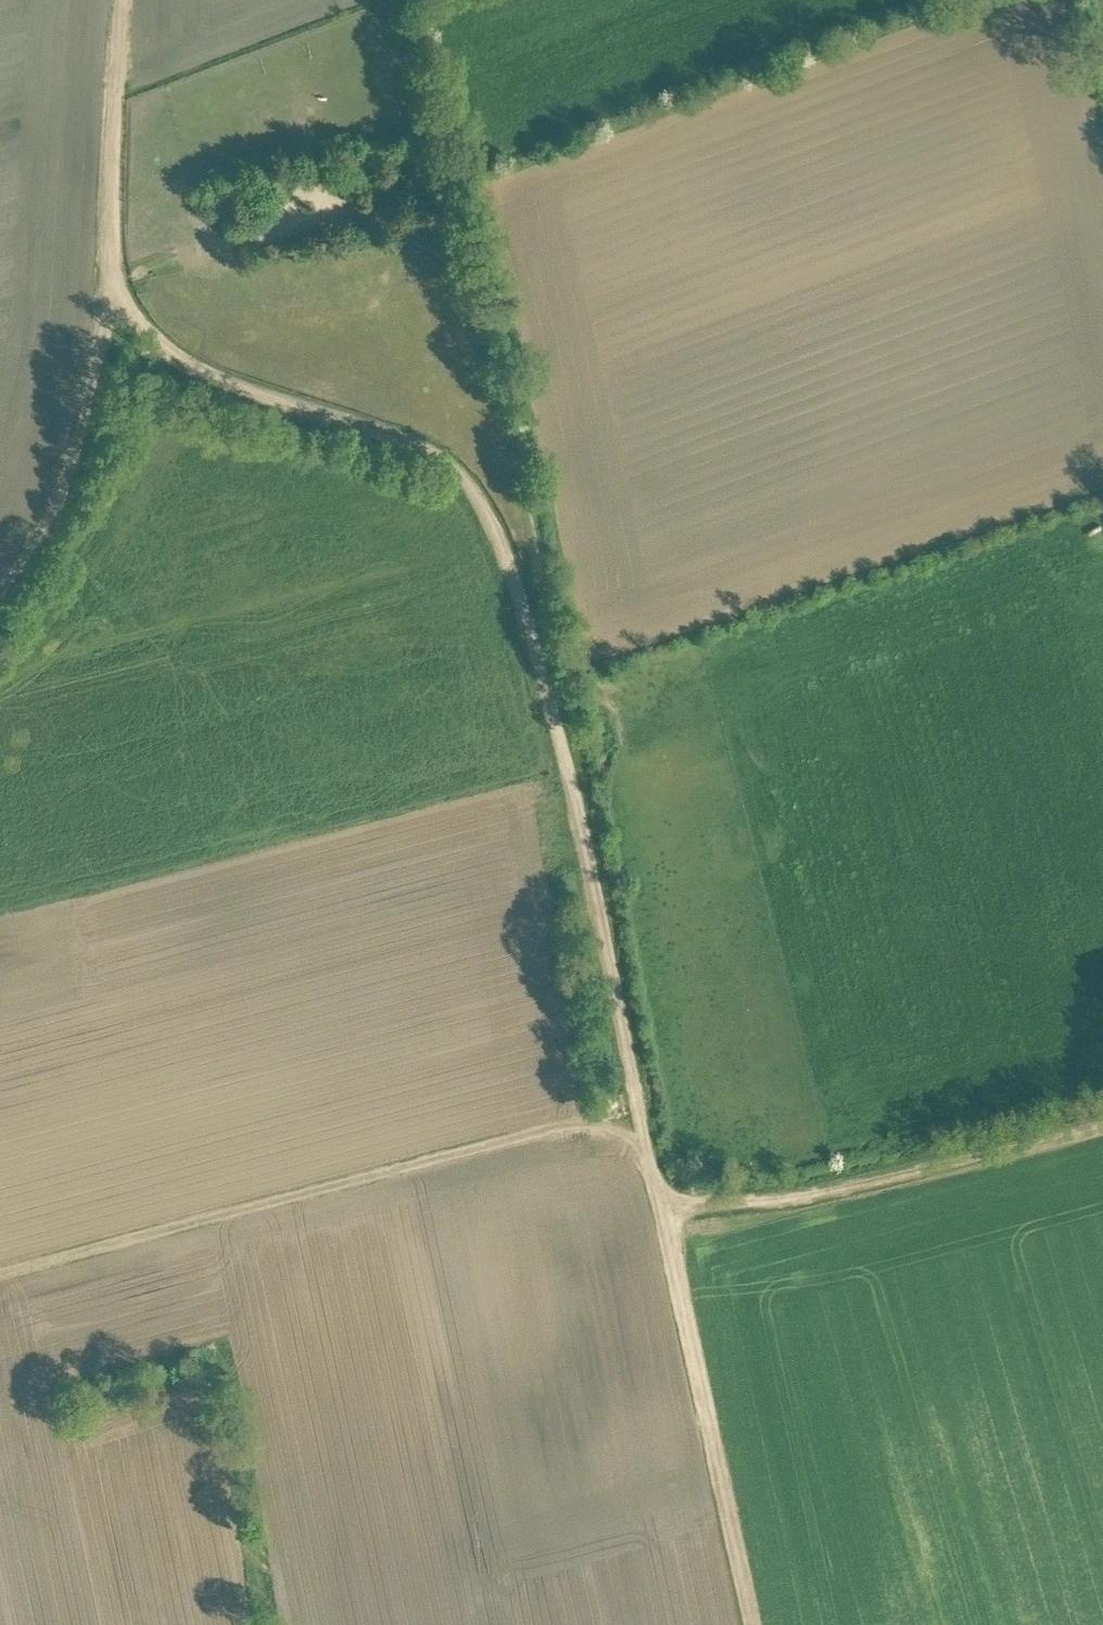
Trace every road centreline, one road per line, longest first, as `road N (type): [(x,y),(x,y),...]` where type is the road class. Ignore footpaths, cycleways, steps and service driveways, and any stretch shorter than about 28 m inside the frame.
road 1 (track): [(661,1210),(564,750),(524,595),(488,507),(464,476),(420,443),(202,371),(167,351),(114,283)]
road 2 (track): [(648,1151),(617,1134),(563,1128),(0,1274)]
road 3 (track): [(1102,1127),(807,1199),(661,1210)]
road 4 (track): [(750,1624),(661,1210)]
road 5 (track): [(0,589),(72,464),(114,283)]
road 6 (track): [(114,283),(121,0)]

